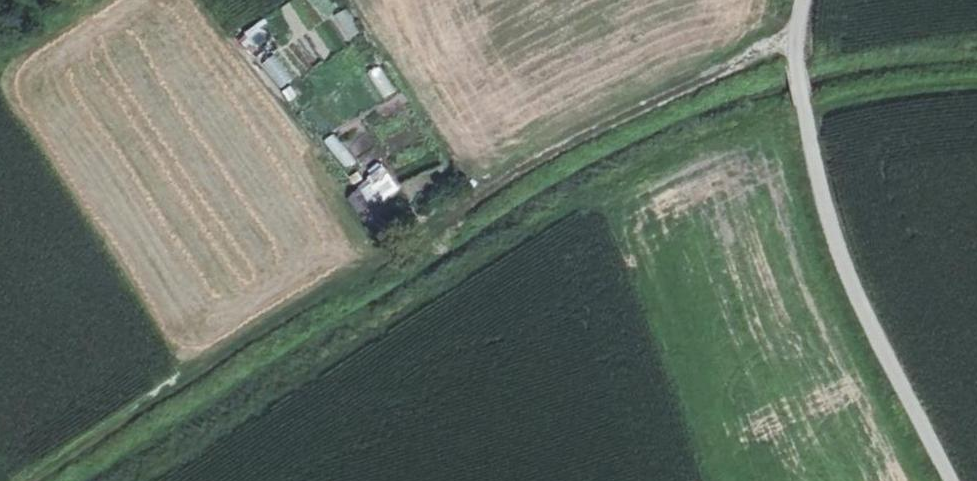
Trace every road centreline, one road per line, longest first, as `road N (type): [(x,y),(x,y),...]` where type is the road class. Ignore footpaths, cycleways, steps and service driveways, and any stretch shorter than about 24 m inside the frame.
road 1 (track): [(28,480),(494,193),(789,40)]
road 2 (unclassified): [(955,480),(843,249),(793,92),(789,40),(800,0)]
road 3 (track): [(976,84),(797,103)]

